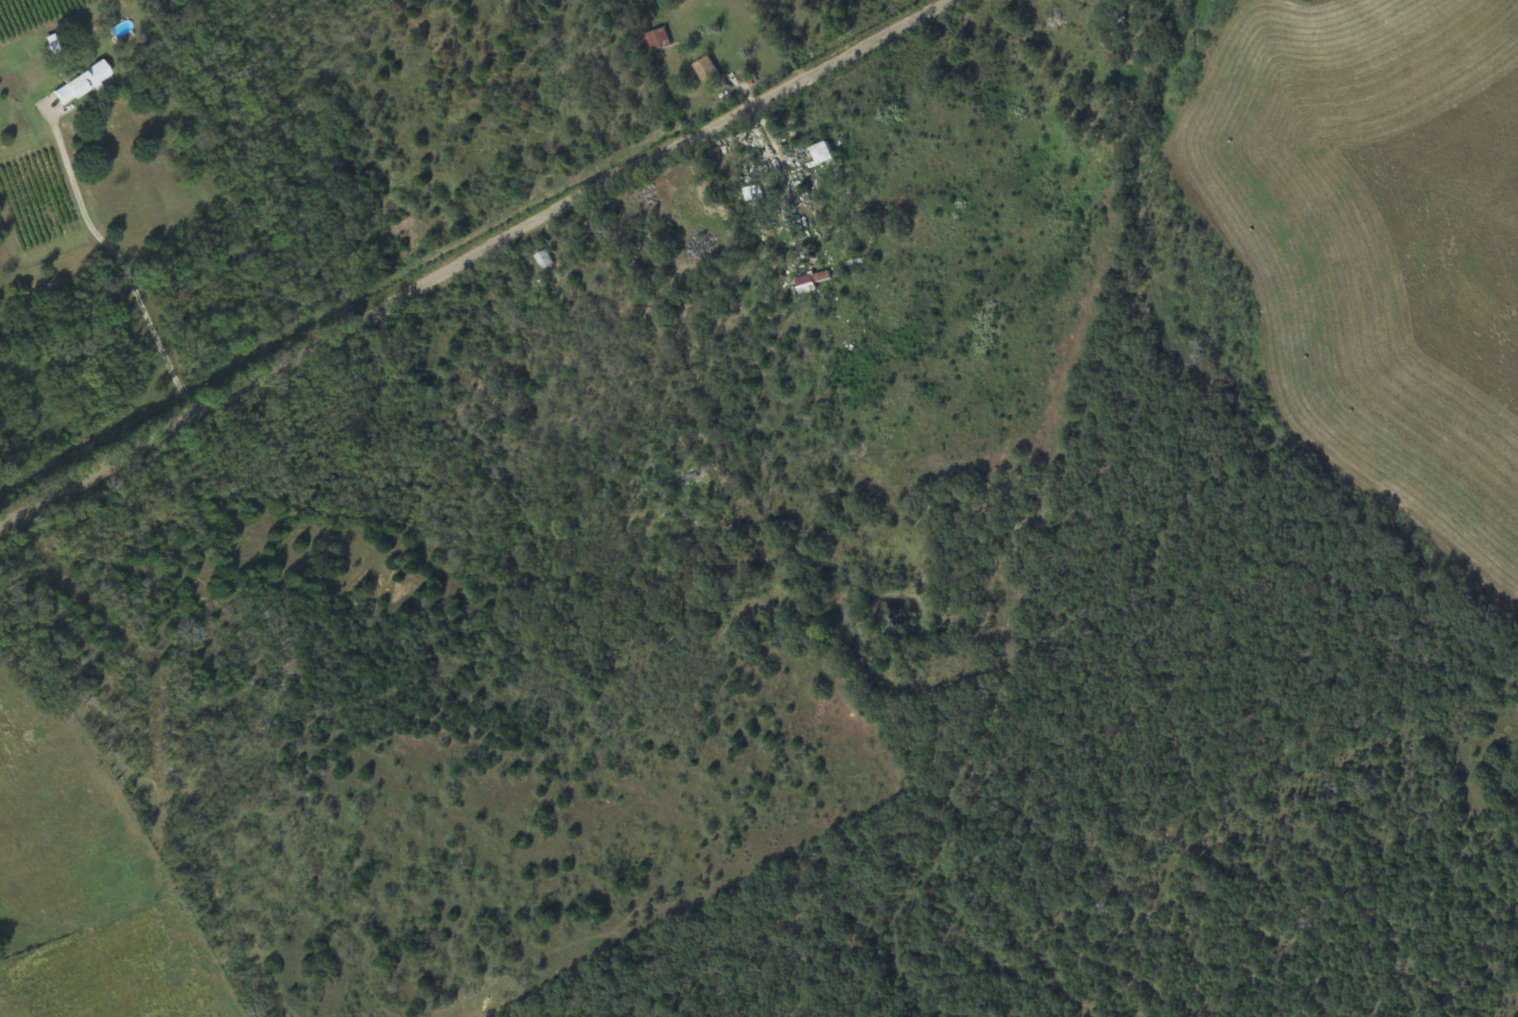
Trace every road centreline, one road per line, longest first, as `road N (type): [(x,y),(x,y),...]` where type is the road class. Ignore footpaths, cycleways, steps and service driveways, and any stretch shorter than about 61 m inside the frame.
road 1 (residential): [(0,529),(490,248),(958,0)]

